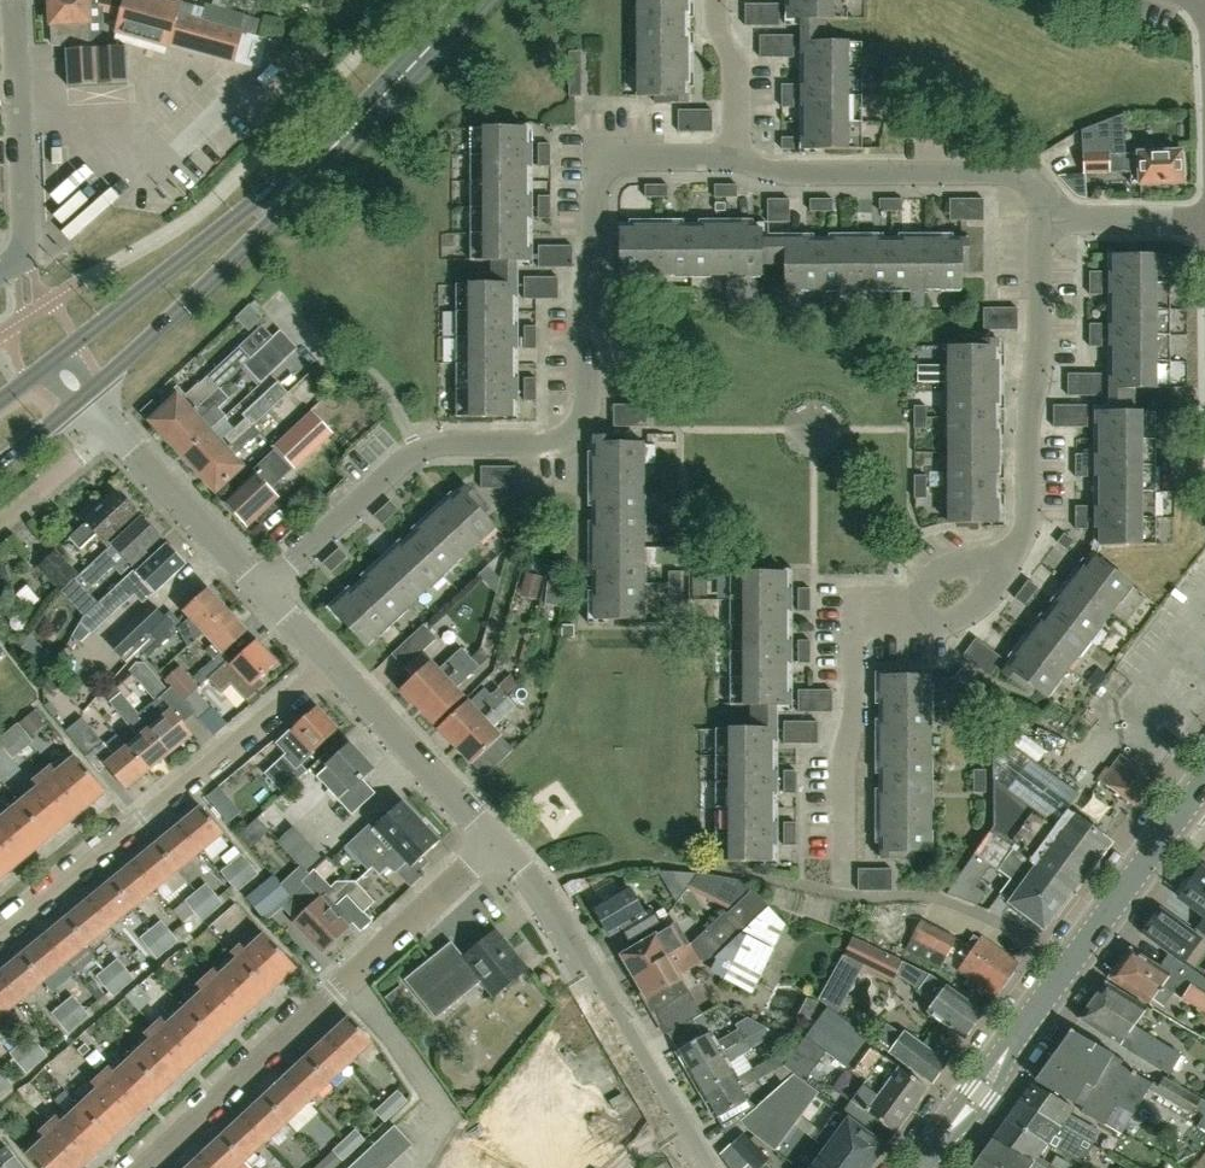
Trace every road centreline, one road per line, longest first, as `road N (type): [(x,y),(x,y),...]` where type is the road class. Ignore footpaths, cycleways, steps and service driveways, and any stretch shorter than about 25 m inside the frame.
road 1 (residential): [(269,591),(416,459),(451,445),(558,444),(589,412),(585,155),(599,146),(732,148)]
road 2 (residential): [(844,873),(856,640),(989,565),(1016,542),(1028,515),(1047,320),(1045,222)]
road 3 (residential): [(498,842),(151,1167)]
road 4 (tertiary): [(920,1167),(1200,795)]
road 5 (residential): [(0,925),(333,665)]
road 6 (residential): [(707,1167),(530,876),(498,842)]
road 7 (residential): [(1045,222),(1044,192),(1021,174),(793,175),(757,168),(732,148)]
road 8 (primary): [(85,392),(266,236),(327,159)]
road 9 (primary): [(327,159),(58,354)]
road 10 (residential): [(0,272),(27,255),(9,0)]
road 11 (residential): [(269,591),(85,392)]
road 12 (residential): [(498,842),(333,665)]
road 13 (primary): [(475,0),(327,159)]
road 14 (residential): [(1045,222),(1204,218)]
road 15 (residential): [(732,148),(734,70),(715,24),(715,0)]

